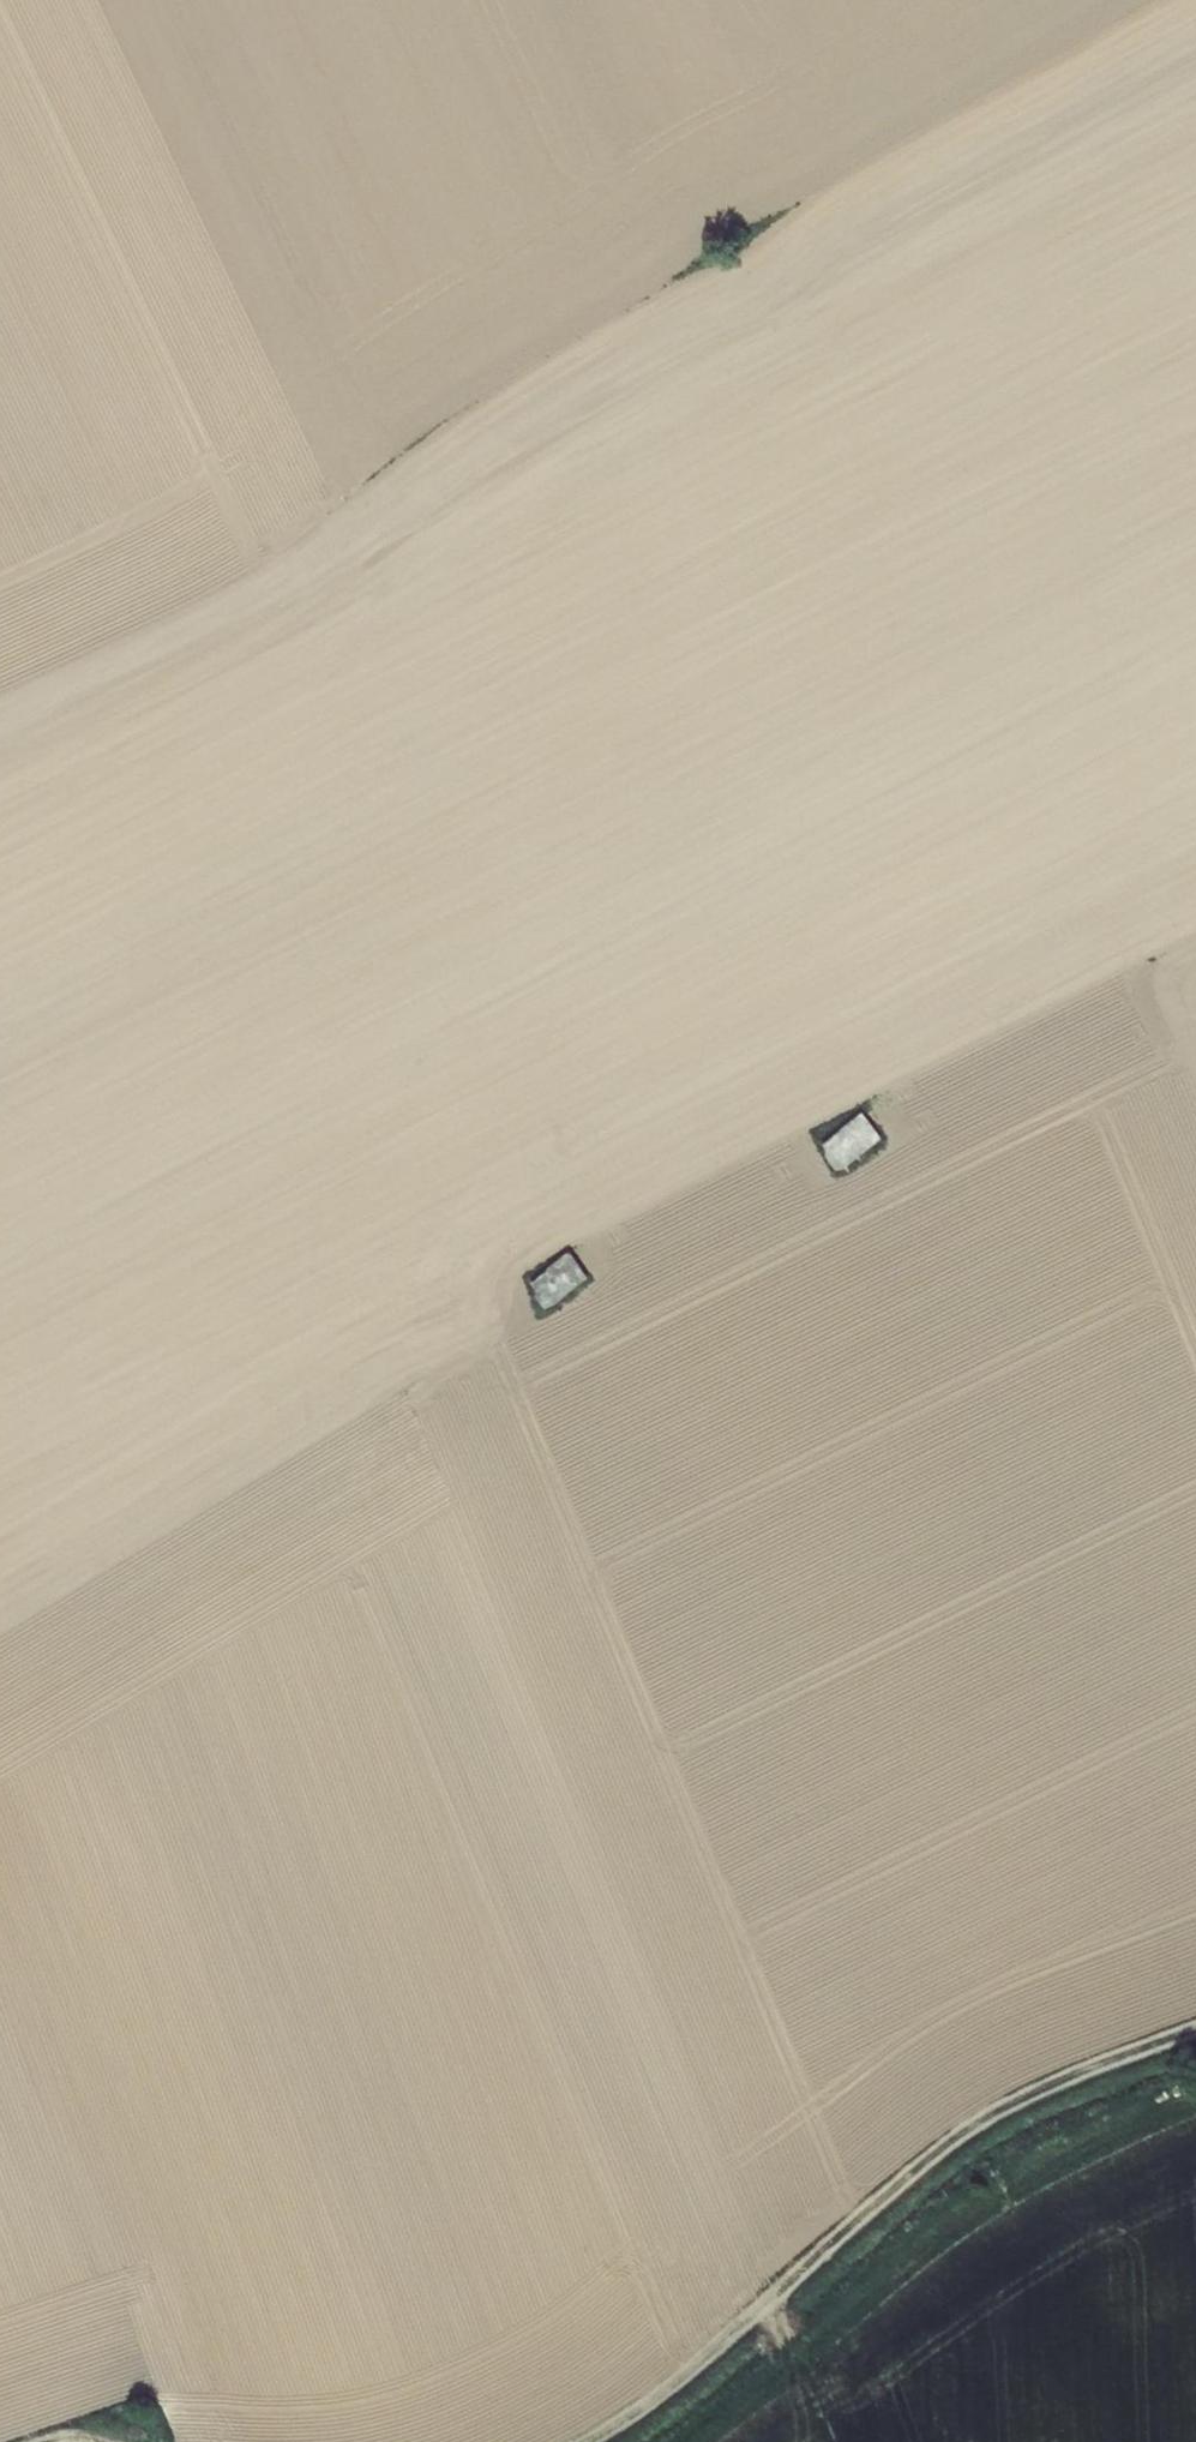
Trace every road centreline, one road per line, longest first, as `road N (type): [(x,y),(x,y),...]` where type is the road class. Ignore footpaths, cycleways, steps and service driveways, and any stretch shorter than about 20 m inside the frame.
road 1 (track): [(1195,2029),(1068,2077),(959,2137),(686,2374),(593,2441)]

